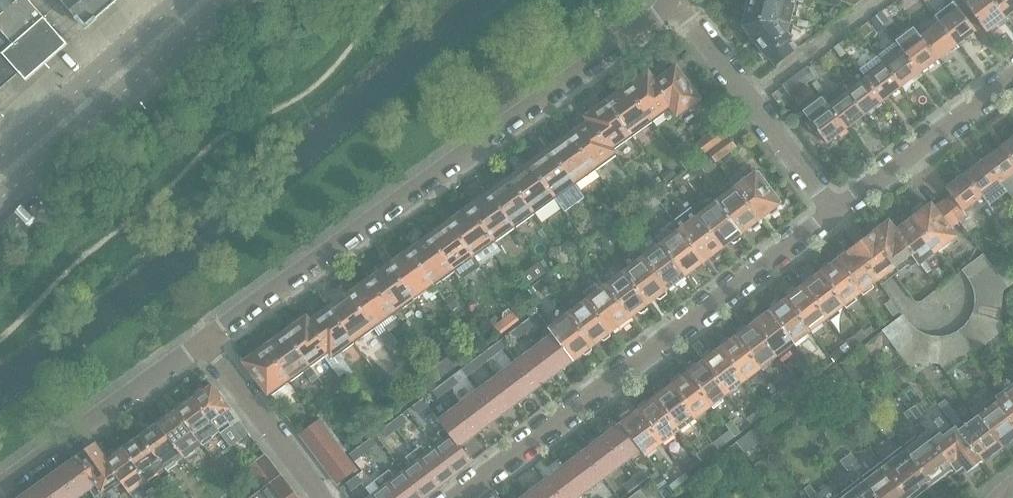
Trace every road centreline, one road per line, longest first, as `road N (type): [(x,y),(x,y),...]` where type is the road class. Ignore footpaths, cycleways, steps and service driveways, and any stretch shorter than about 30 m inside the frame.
road 1 (residential): [(204,340),(673,4)]
road 2 (residential): [(457,497),(836,213)]
road 3 (primary): [(221,497),(0,307)]
road 4 (tertiary): [(0,179),(206,0)]
road 5 (residential): [(836,213),(673,4)]
road 6 (residential): [(0,488),(204,340)]
road 7 (residential): [(836,213),(1012,79)]
road 8 (residential): [(319,497),(204,340)]
road 9 (primary): [(0,375),(148,497)]

